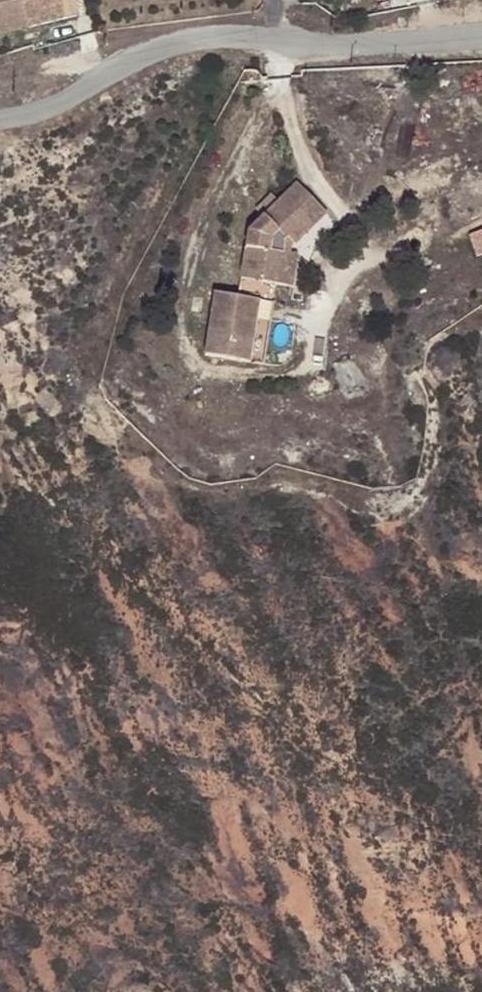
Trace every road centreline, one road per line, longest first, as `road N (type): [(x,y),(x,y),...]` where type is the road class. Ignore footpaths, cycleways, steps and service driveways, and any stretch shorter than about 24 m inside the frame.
road 1 (unclassified): [(481,35),(329,45),(189,39),(68,98),(0,116)]

